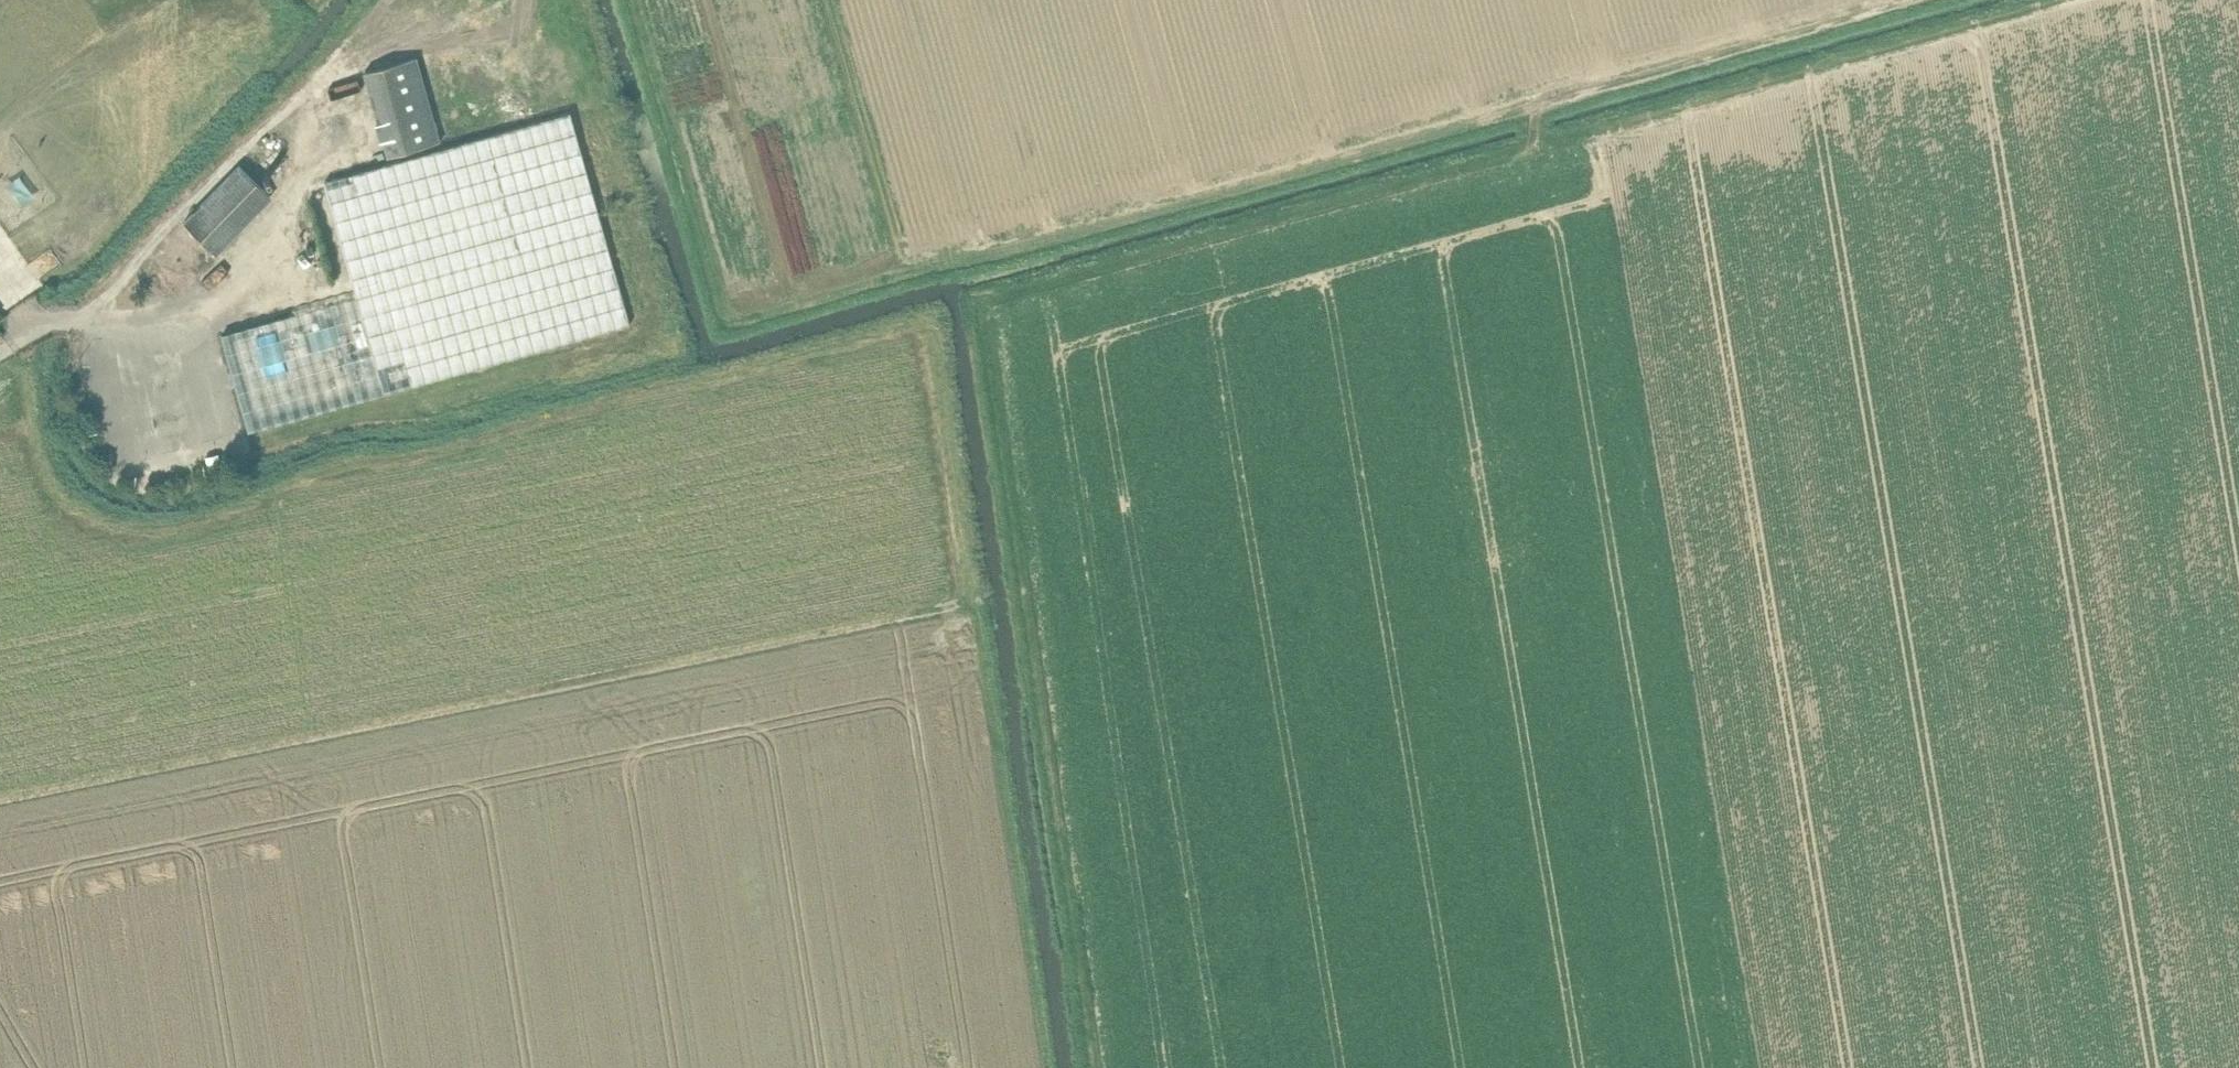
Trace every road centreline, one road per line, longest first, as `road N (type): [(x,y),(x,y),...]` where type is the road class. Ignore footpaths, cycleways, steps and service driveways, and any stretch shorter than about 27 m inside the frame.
road 1 (track): [(1898,0),(1540,103)]

